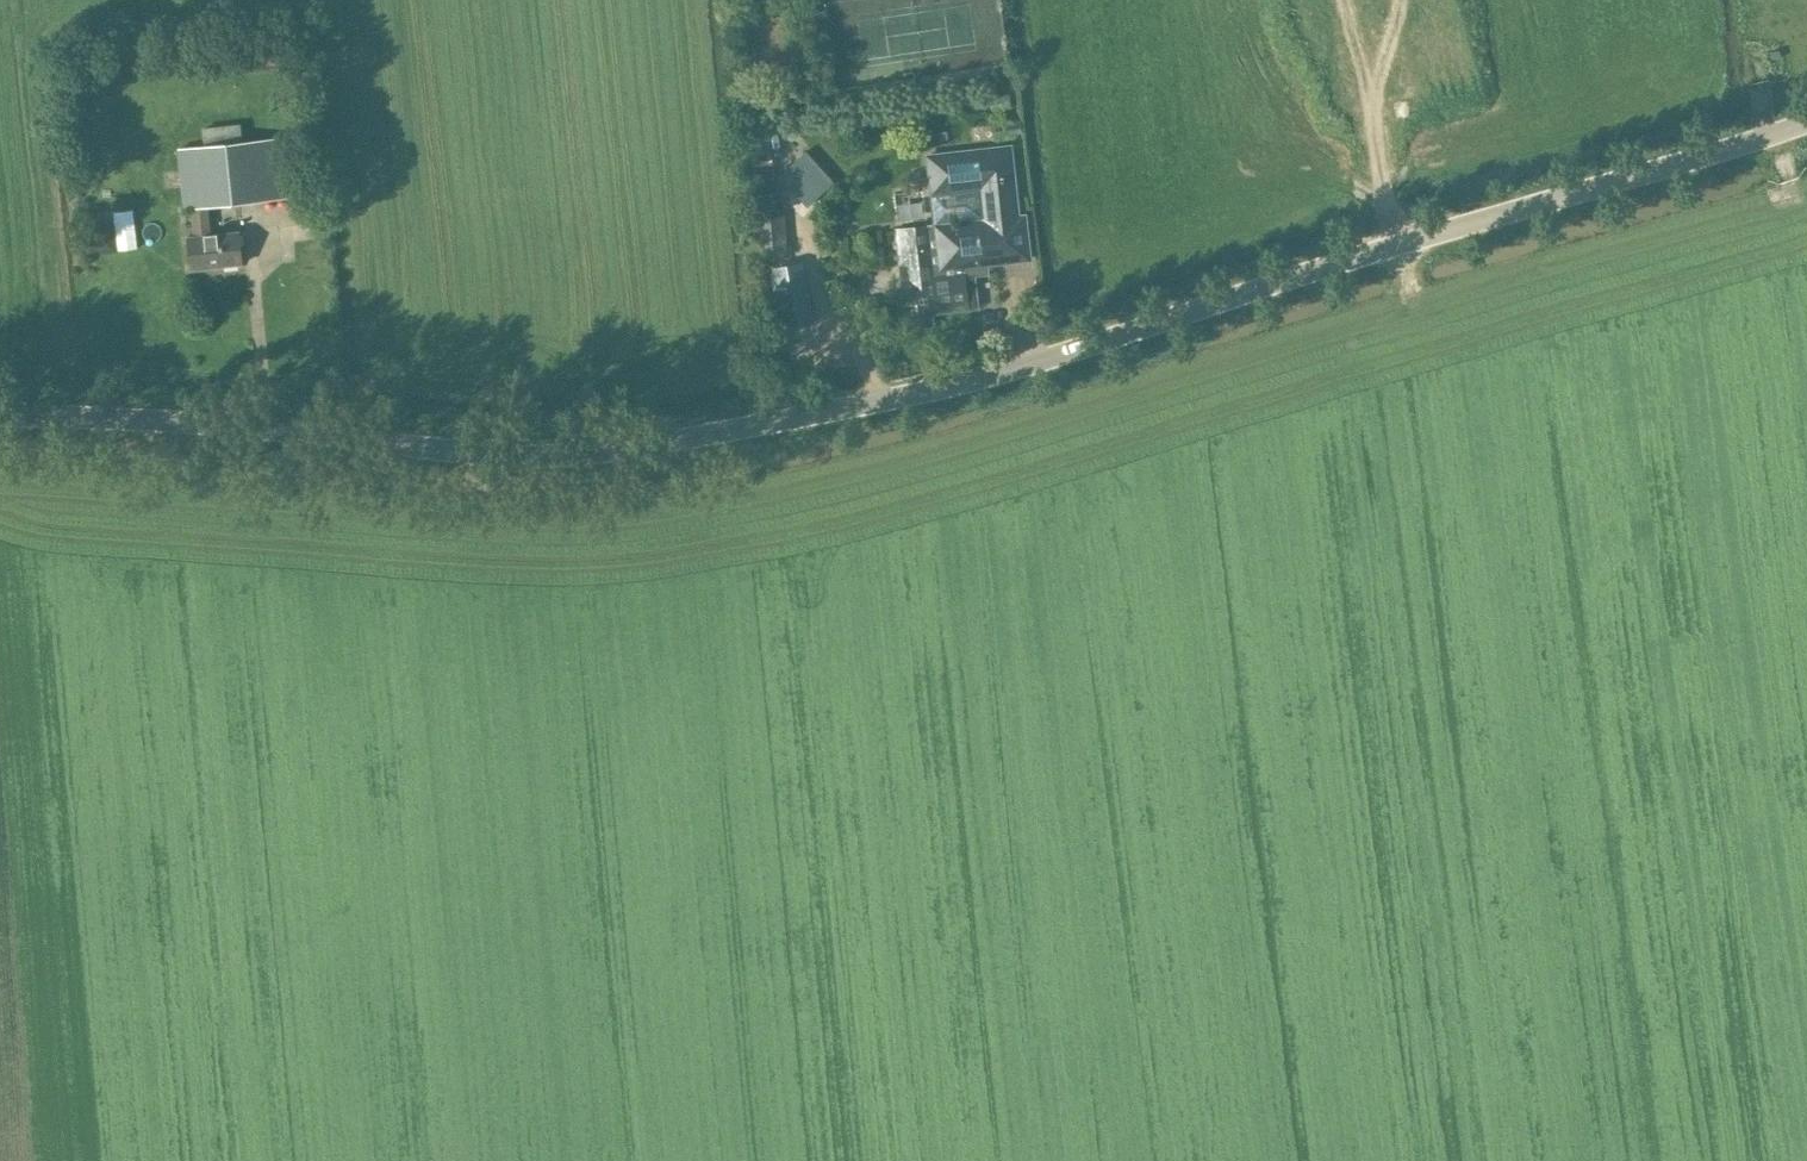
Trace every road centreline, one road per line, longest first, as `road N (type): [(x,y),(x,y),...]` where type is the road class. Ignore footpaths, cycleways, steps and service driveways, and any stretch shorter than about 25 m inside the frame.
road 1 (unclassified): [(1806,133),(767,441),(650,456),(88,416),(0,421)]

